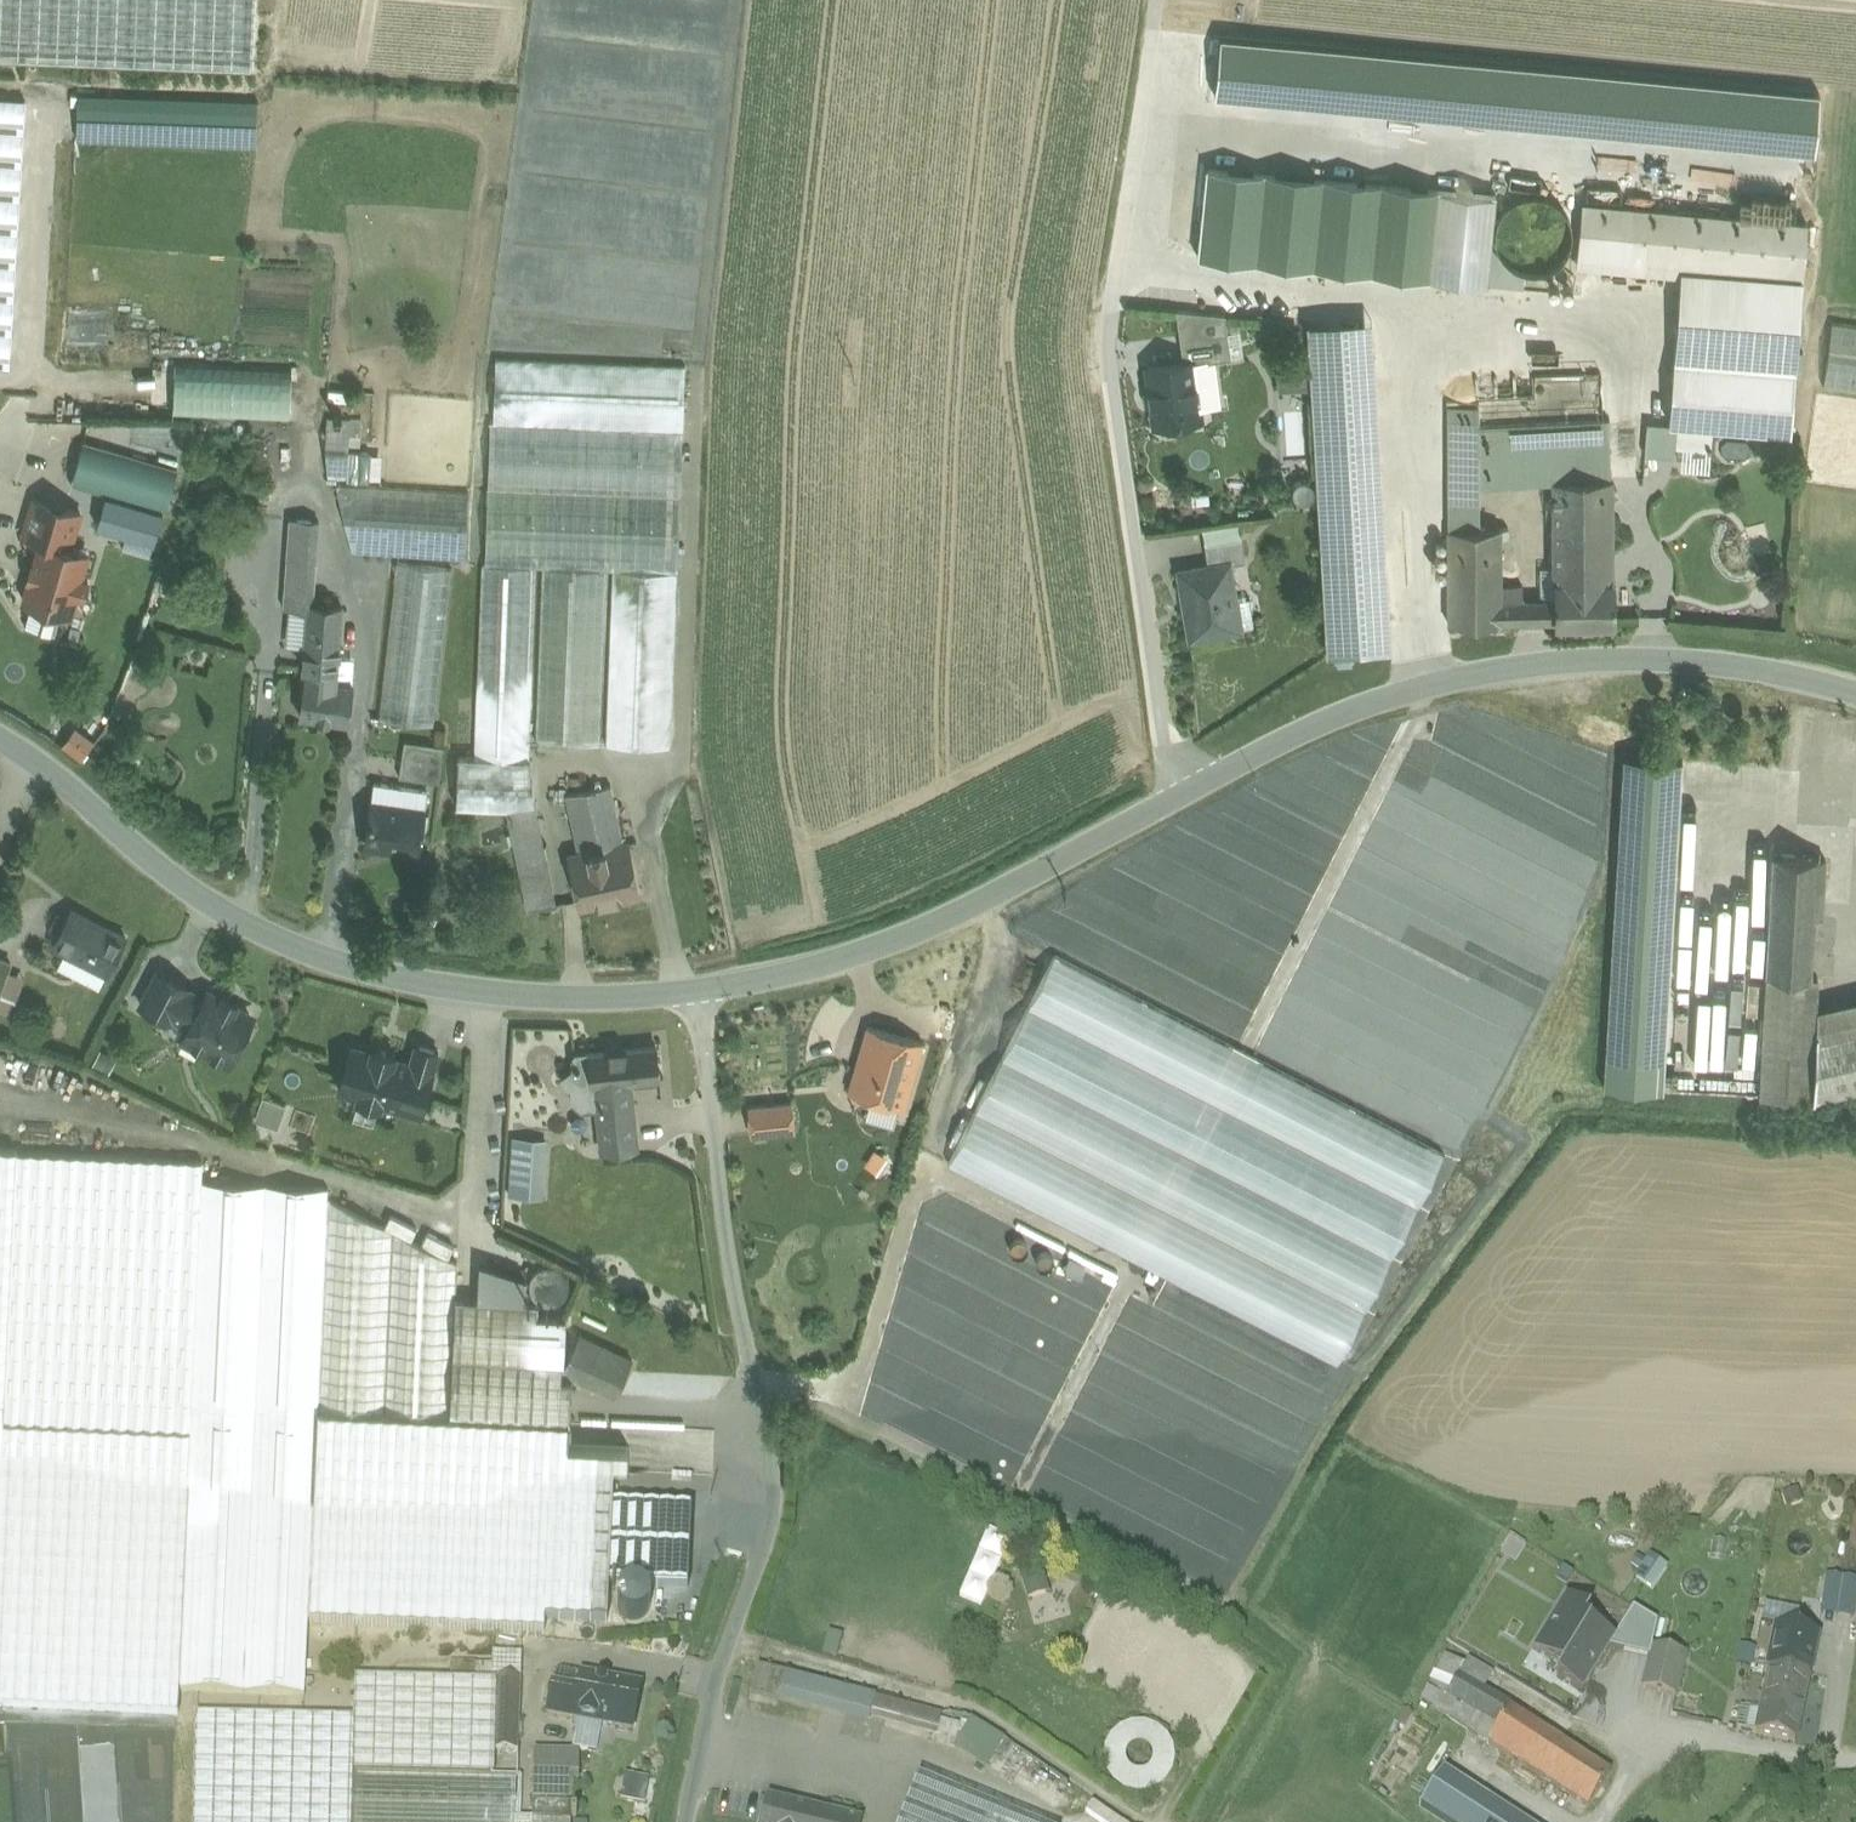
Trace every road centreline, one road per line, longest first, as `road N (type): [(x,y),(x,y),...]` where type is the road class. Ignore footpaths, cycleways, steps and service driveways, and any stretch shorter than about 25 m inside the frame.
road 1 (tertiary): [(699,990),(838,964),(916,934),(1318,725),(1474,673),(1539,662),(1667,658),(1855,691)]
road 2 (residential): [(685,1821),(712,1693),(763,1548),(774,1486),(726,1245),(699,990)]
road 3 (track): [(1158,0),(1111,347),(1176,800)]
road 4 (tertiary): [(26,757),(160,867),(256,929),(321,955),(489,993)]
road 5 (track): [(1222,1607),(854,1418),(814,1385)]
road 6 (track): [(1139,1821),(973,1712),(762,1650),(725,1649)]
road 7 (track): [(1128,1275),(1016,1501)]
road 8 (residential): [(458,1220),(475,1203),(489,993)]
road 9 (tertiary): [(489,993),(574,998),(699,990)]

